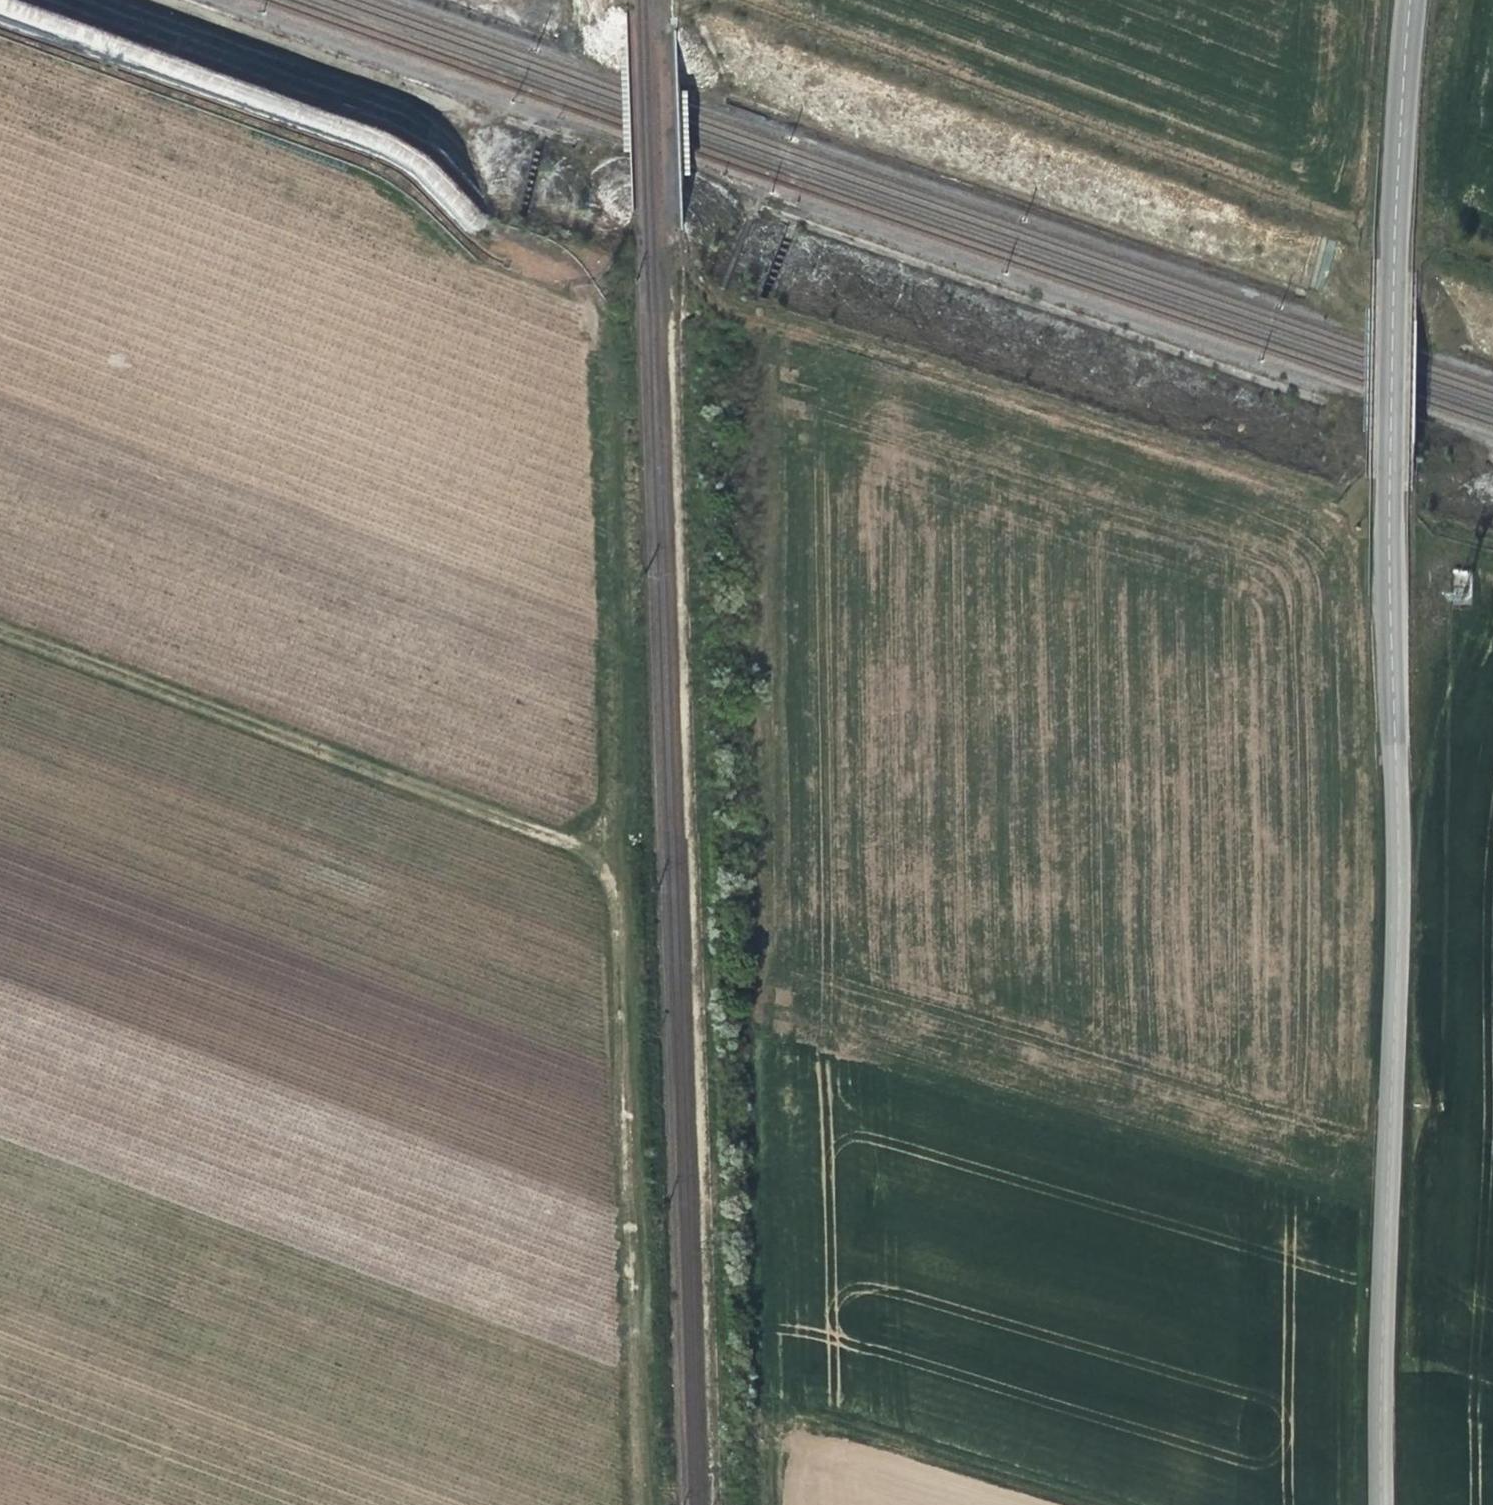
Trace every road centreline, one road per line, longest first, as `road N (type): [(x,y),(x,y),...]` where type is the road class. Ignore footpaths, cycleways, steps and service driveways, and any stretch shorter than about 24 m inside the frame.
road 1 (unclassified): [(1382,1504),(1399,860),(1391,423),(1397,133),(1410,0)]
road 2 (track): [(635,1504),(612,894),(605,875),(535,831),(0,635)]

